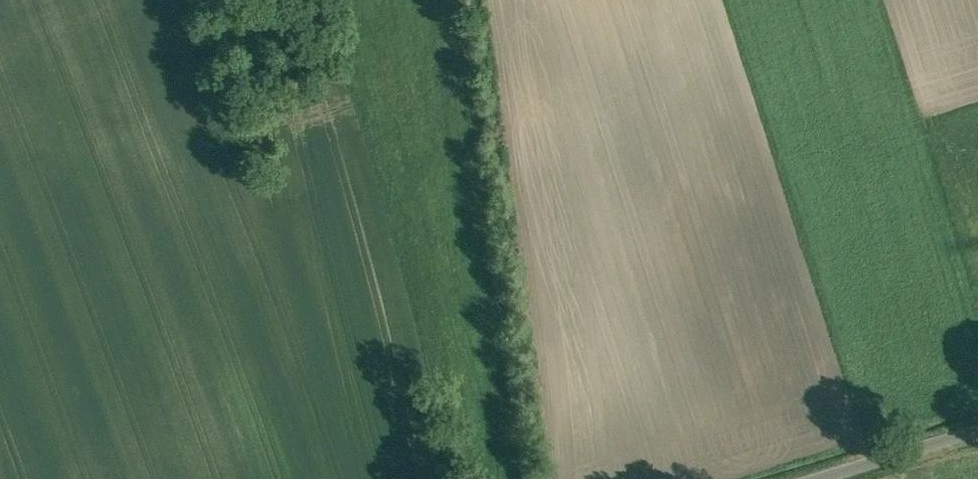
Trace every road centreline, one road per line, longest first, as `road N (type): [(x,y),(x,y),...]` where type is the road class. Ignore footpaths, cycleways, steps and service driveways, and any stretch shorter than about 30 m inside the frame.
road 1 (unclassified): [(810,478),(977,427)]

